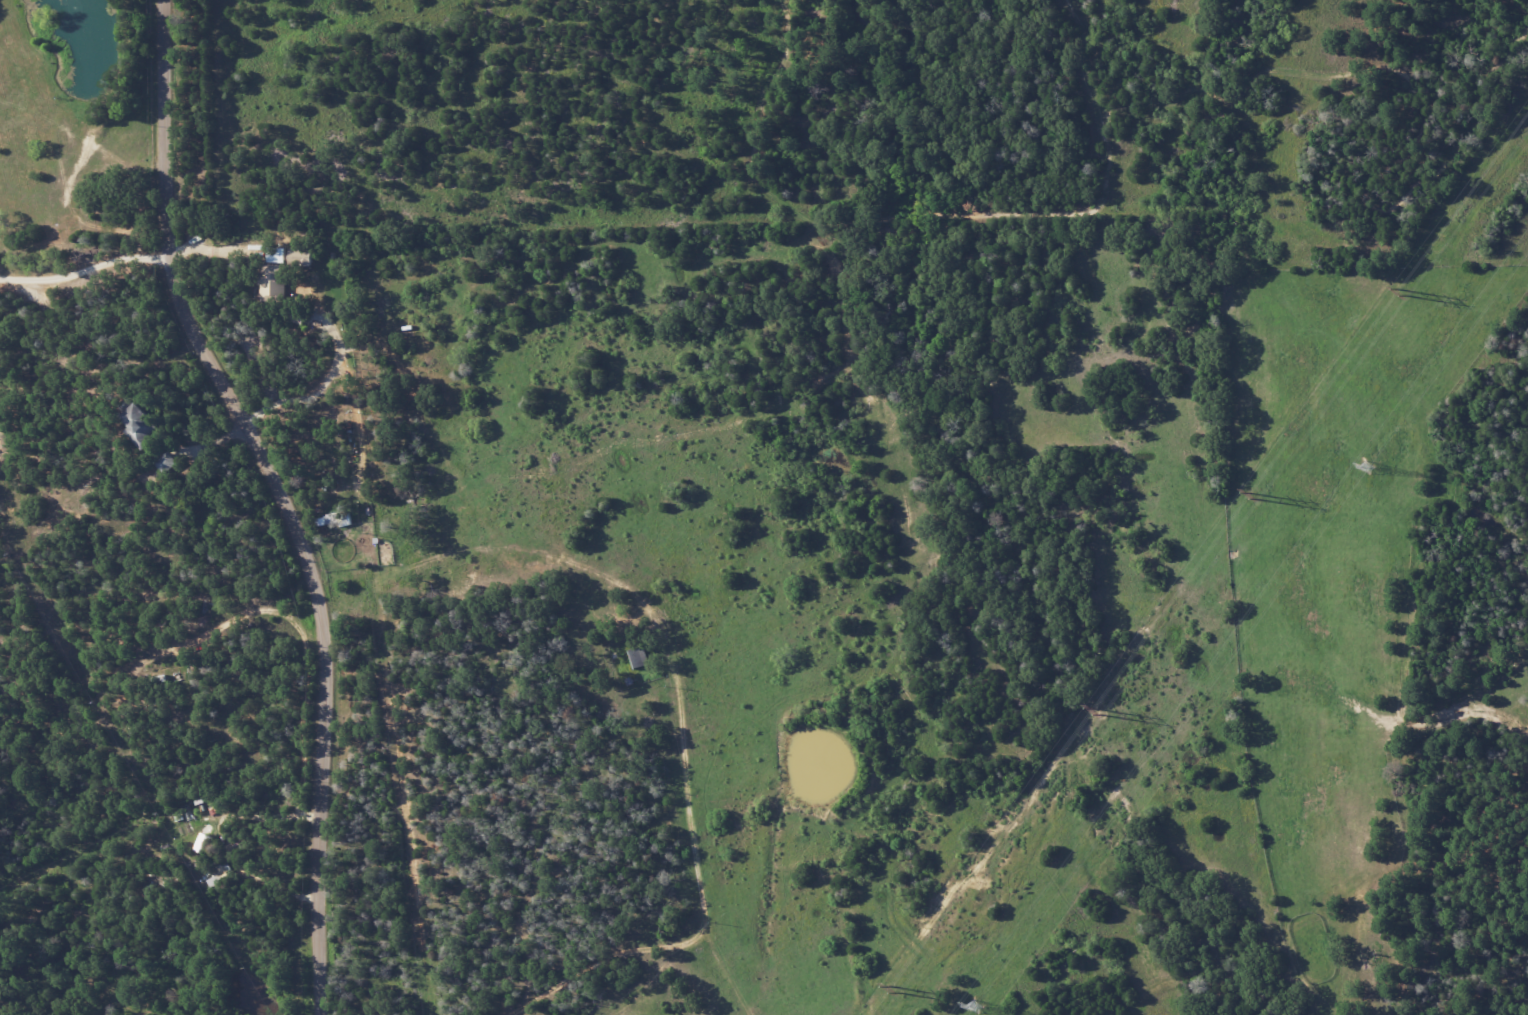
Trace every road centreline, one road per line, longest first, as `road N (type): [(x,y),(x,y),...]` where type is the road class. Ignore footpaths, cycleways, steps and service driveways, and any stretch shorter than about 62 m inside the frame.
road 1 (tertiary): [(325,1014),(323,610),(304,546),(172,273),(165,0)]

